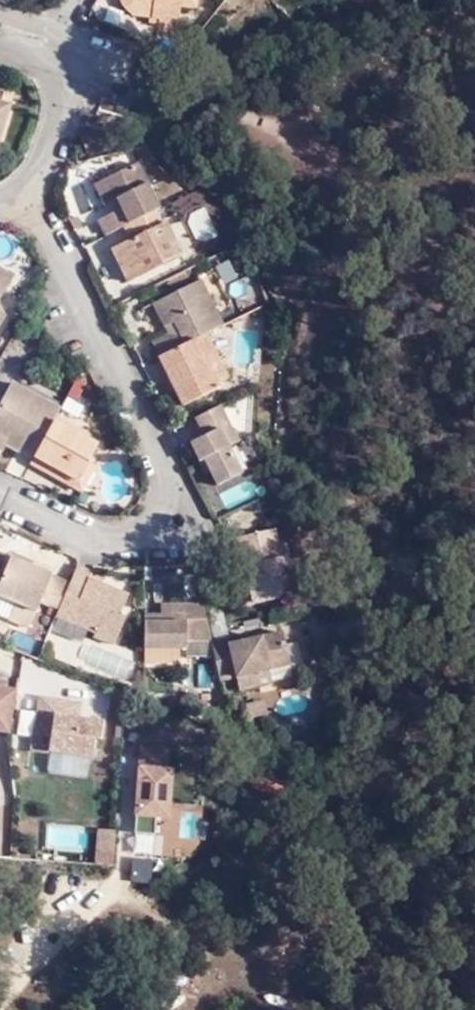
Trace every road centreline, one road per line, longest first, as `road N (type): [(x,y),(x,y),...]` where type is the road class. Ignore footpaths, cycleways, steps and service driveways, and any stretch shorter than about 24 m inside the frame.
road 1 (track): [(474,285),(391,209),(253,126),(169,93)]
road 2 (track): [(304,161),(351,91),(474,23)]

